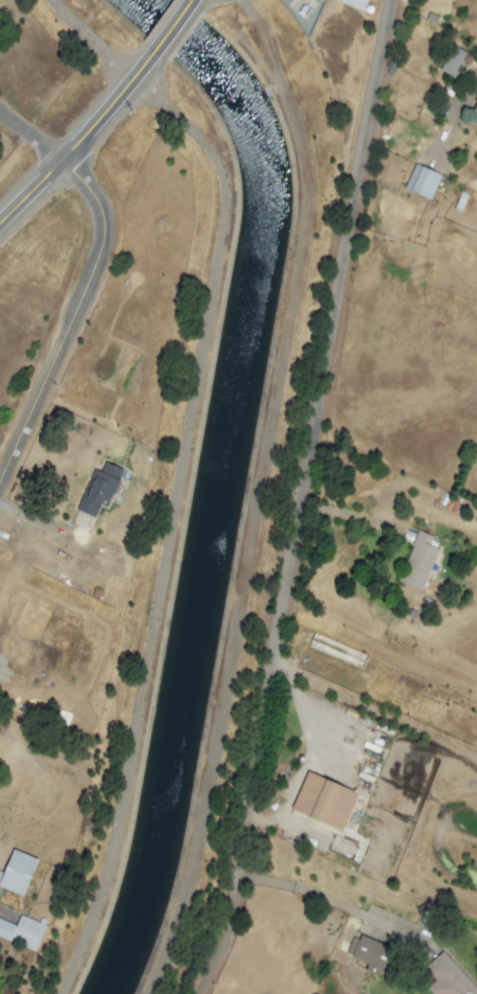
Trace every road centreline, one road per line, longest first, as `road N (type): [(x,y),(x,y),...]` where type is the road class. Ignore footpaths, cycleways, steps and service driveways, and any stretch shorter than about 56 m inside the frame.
road 1 (residential): [(240,823),(389,0)]
road 2 (residential): [(0,480),(102,251),(103,207),(64,160)]
road 3 (tertiary): [(158,48),(0,225)]

